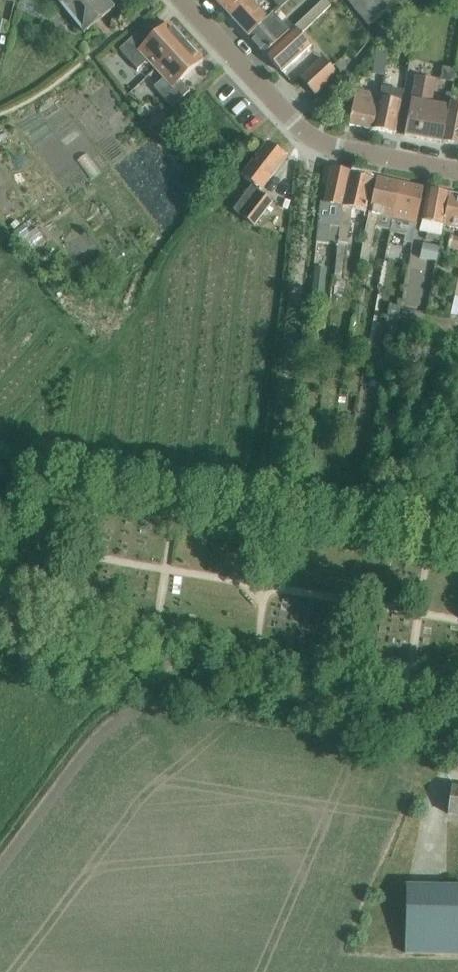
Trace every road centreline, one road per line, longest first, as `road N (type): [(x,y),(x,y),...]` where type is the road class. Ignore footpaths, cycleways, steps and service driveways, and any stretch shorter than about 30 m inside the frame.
road 1 (residential): [(457,171),(315,141),(183,0)]

